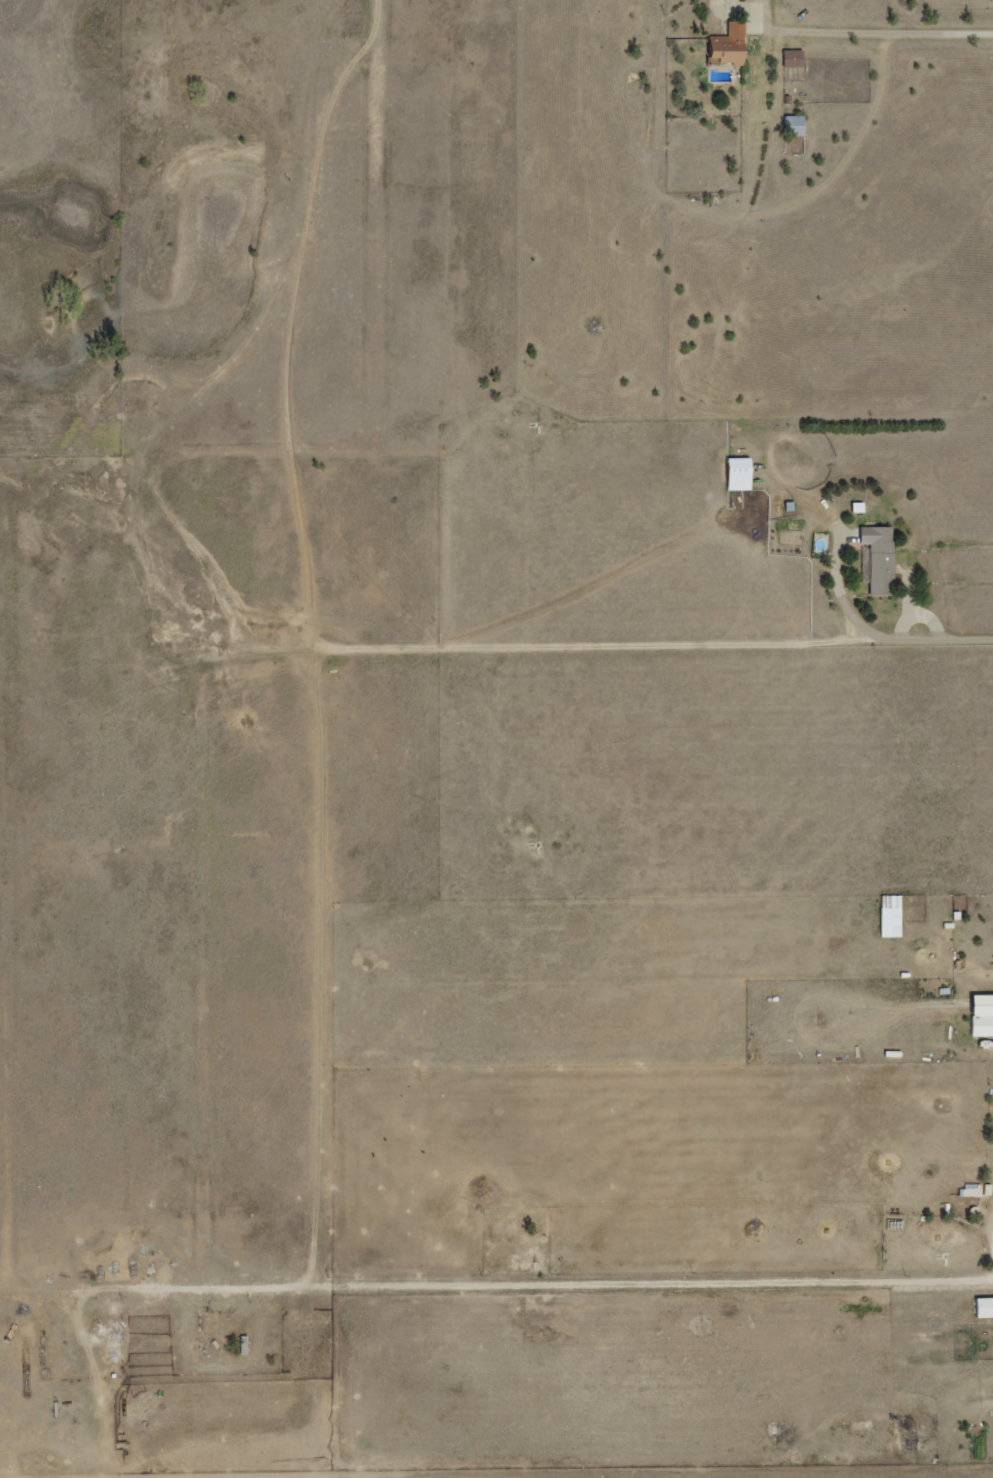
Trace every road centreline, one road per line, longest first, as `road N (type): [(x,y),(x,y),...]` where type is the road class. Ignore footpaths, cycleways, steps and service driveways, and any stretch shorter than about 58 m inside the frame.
road 1 (residential): [(992,1300),(512,1297)]

